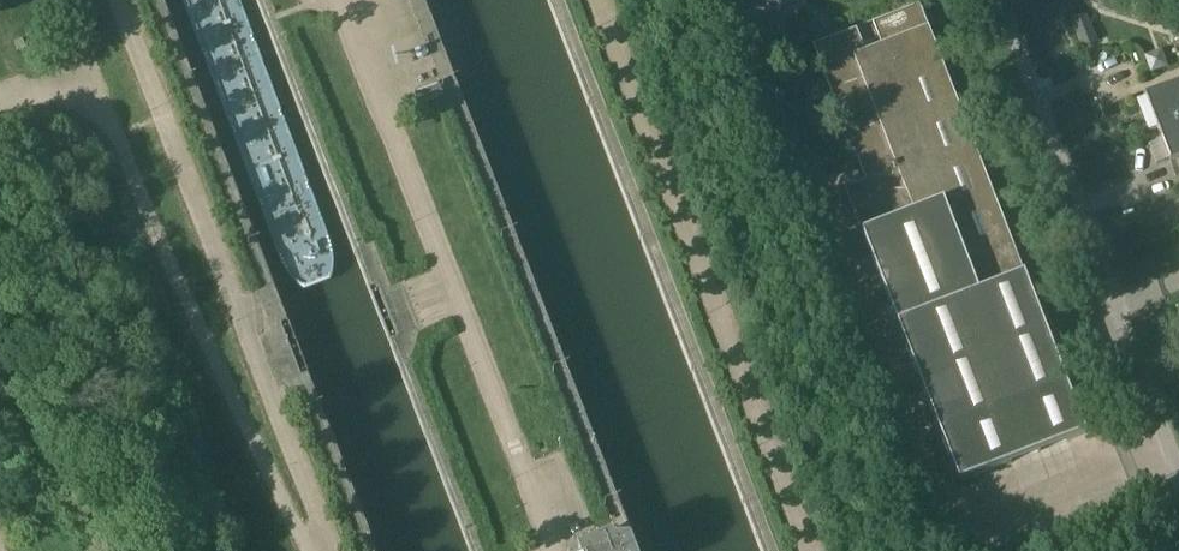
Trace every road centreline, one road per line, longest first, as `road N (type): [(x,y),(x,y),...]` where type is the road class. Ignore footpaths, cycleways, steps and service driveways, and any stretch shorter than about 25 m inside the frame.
road 1 (unclassified): [(1001,0),(1178,466)]

